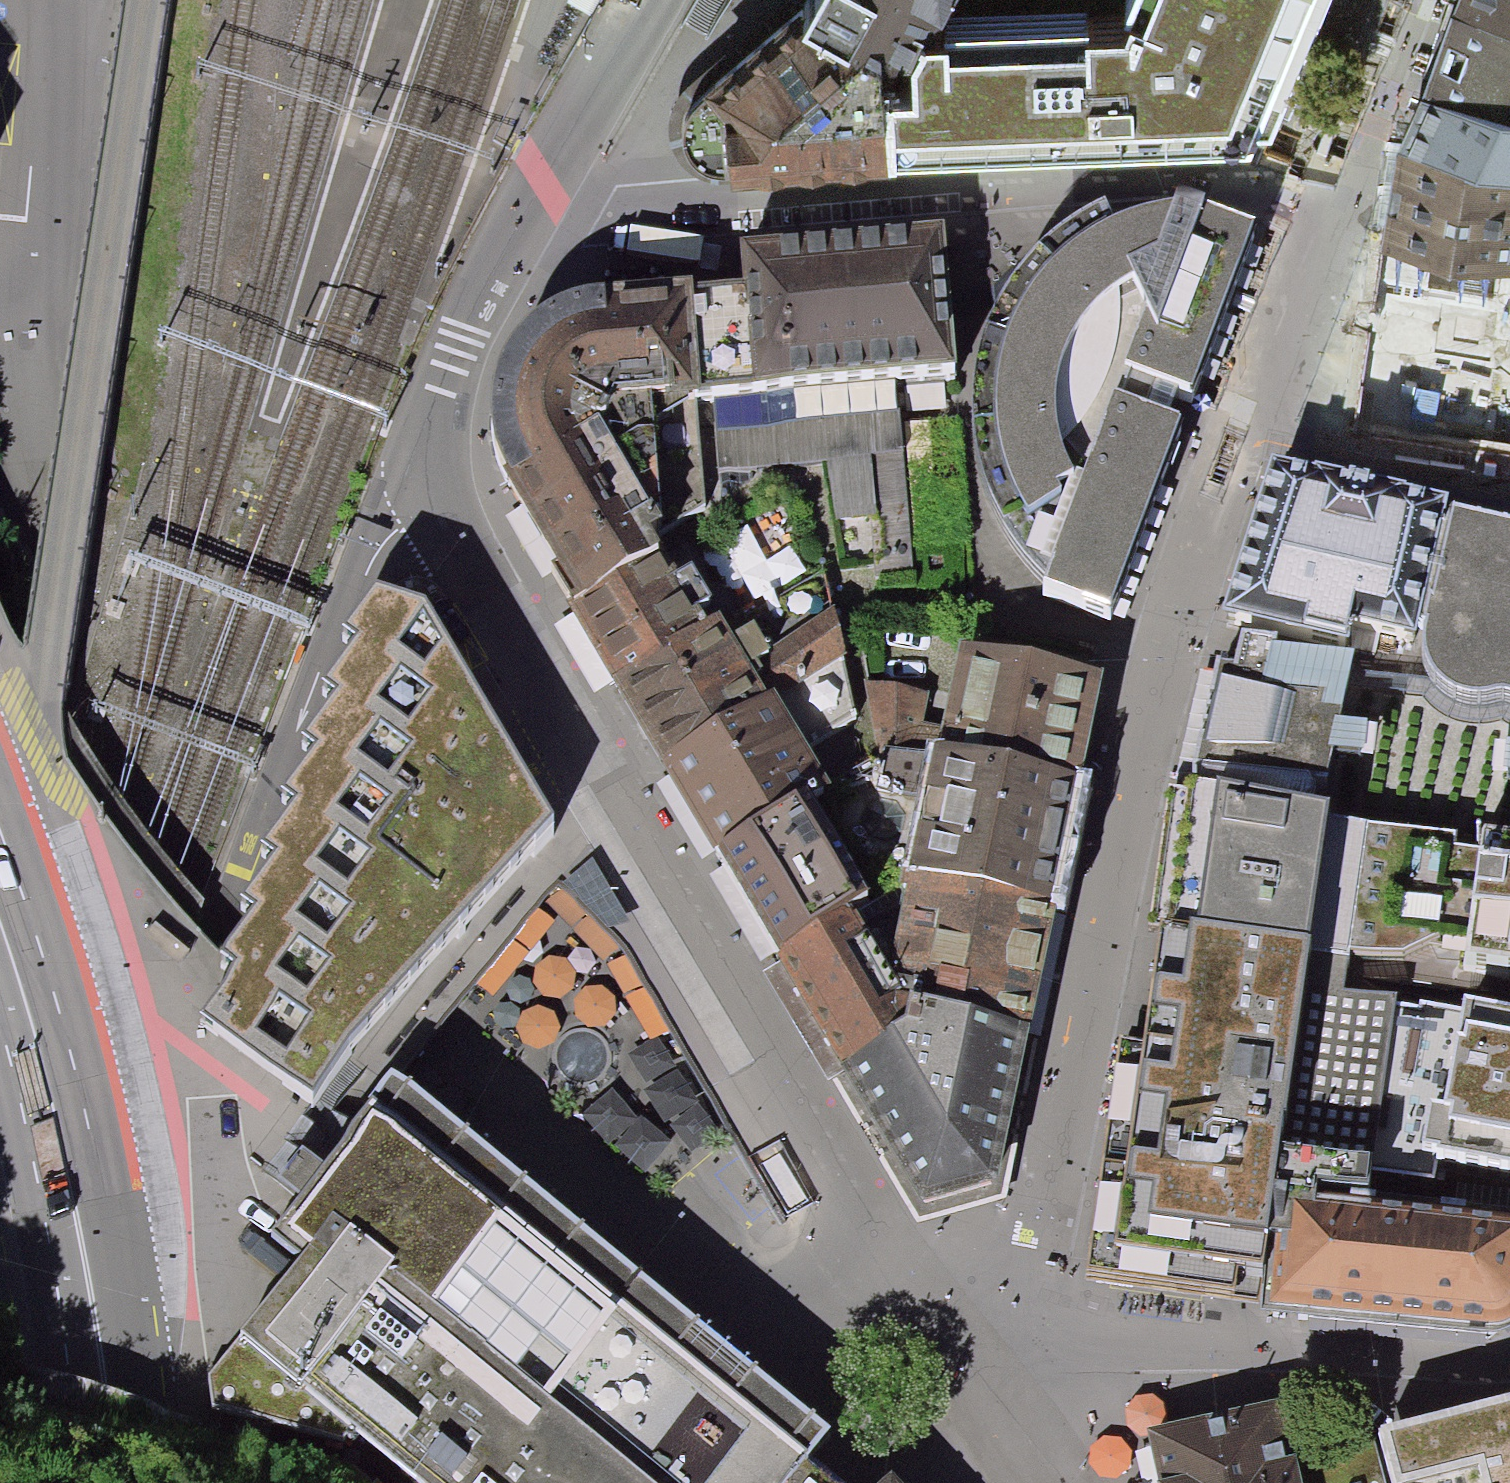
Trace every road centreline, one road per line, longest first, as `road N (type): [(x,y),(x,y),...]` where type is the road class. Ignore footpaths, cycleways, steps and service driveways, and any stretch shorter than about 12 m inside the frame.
road 1 (residential): [(959,1379),(918,1415),(863,1412),(687,1244),(432,1043),(232,821),(145,703),(62,547),(23,394),(38,0)]
road 2 (residential): [(515,638),(959,1379)]
road 3 (residential): [(645,0),(481,296),(432,419),(432,491),(515,638)]
road 4 (primary): [(0,925),(41,1060),(82,1245),(88,1482)]
road 5 (residential): [(959,1379),(1027,1482)]

